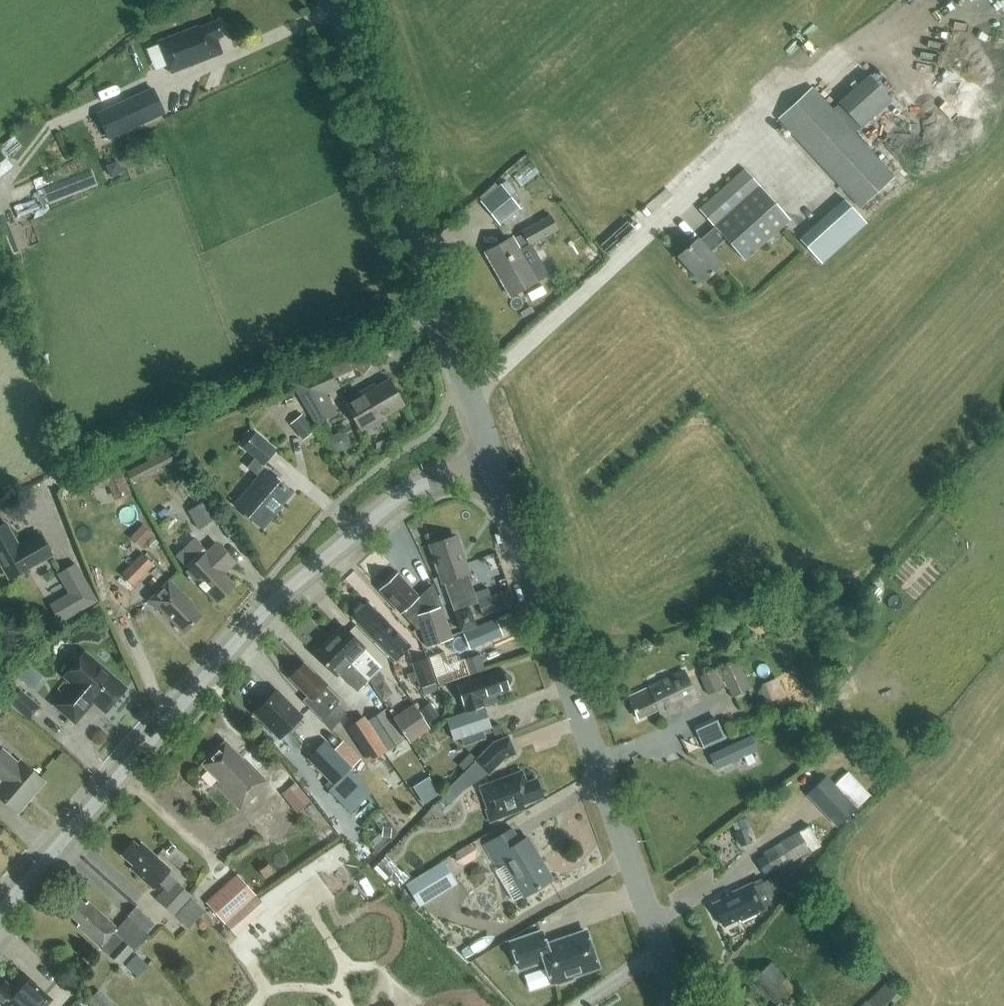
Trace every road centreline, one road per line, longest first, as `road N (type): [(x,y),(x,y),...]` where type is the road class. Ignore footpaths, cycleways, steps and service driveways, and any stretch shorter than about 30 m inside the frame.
road 1 (residential): [(0,914),(262,615),(404,494),(492,458)]
road 2 (tertiary): [(680,1005),(492,458)]
road 3 (tertiary): [(492,458),(335,0)]

